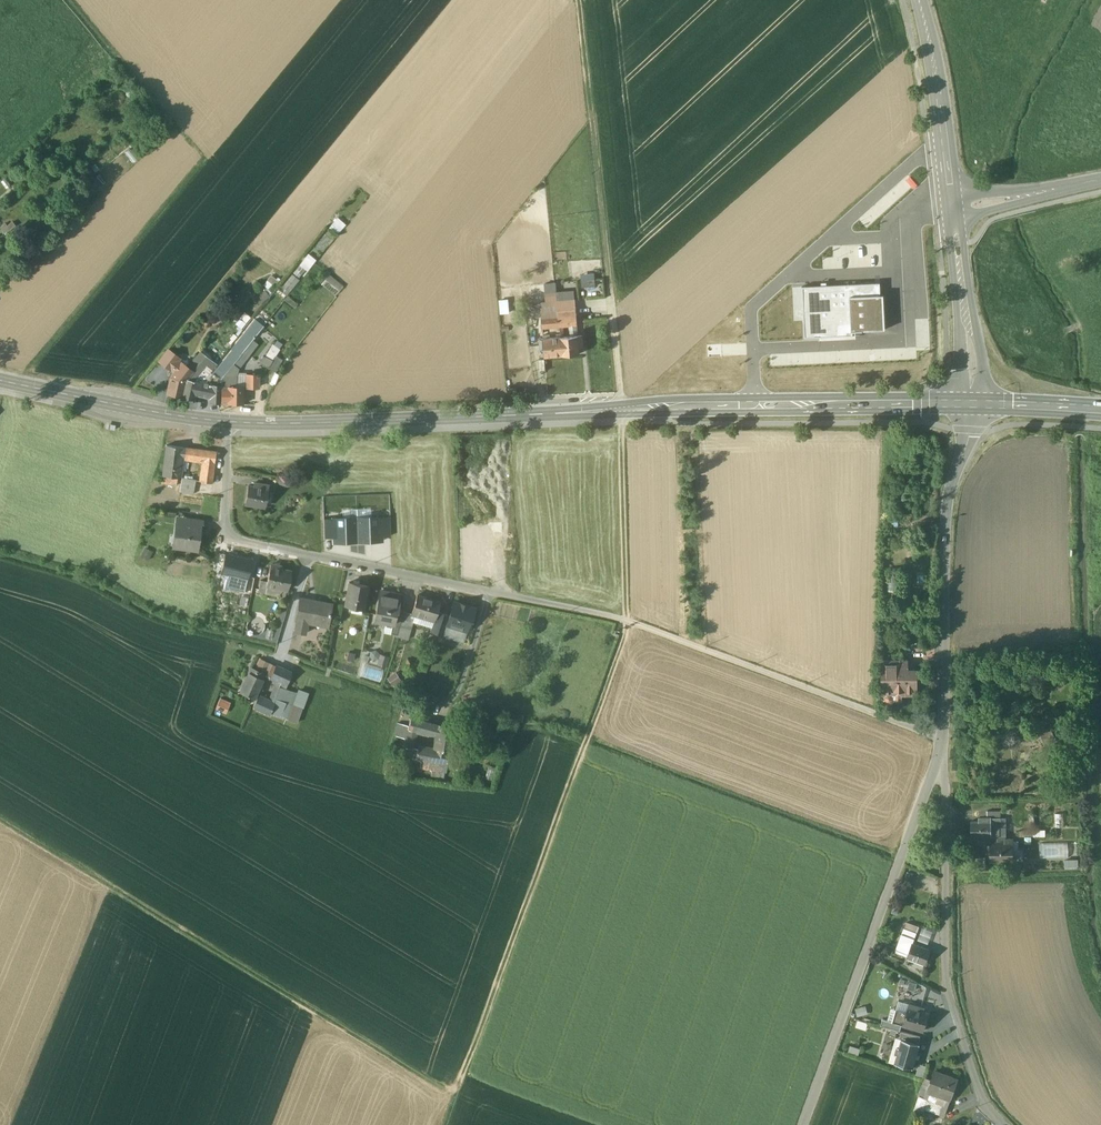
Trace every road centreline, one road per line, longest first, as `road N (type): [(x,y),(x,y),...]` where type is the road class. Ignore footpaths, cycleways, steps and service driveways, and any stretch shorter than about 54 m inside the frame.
road 1 (residential): [(942,738),(627,621),(243,542),(225,522),(227,422)]
road 2 (primary): [(971,402),(227,422)]
road 3 (track): [(459,1104),(0,825)]
road 4 (track): [(627,621),(459,1104)]
road 5 (track): [(67,0),(206,163),(19,385)]
road 6 (unclassified): [(941,749),(812,1124)]
road 7 (residential): [(1000,1124),(982,1098),(947,986),(941,749)]
road 8 (unclassified): [(971,402),(947,510),(942,738)]
road 9 (primary): [(227,422),(0,380)]
road 10 (track): [(627,621),(623,411)]
road 11 (unclassified): [(954,196),(936,64),(918,0)]
road 12 (unclassified): [(971,402),(981,365),(956,216)]
road 13 (unclassified): [(956,216),(951,246),(971,402)]
road 14 (track): [(578,0),(599,176)]
road 15 (primary): [(1100,408),(971,402)]

